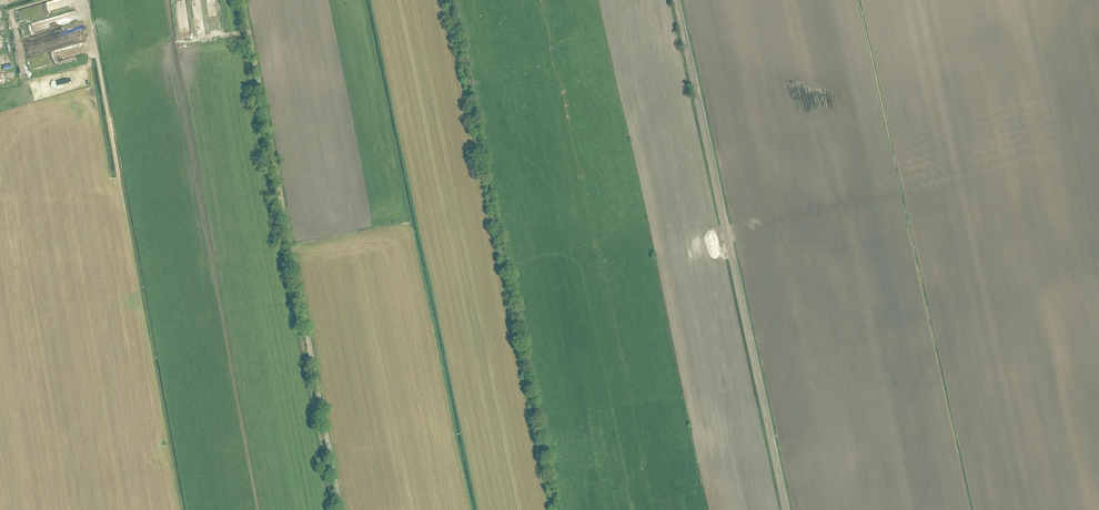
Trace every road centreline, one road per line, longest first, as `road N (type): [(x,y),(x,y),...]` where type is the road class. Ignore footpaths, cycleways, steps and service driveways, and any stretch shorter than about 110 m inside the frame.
road 1 (unclassified): [(784,509),(675,0)]
road 2 (track): [(335,509),(235,0)]
road 3 (track): [(242,0),(342,509)]

